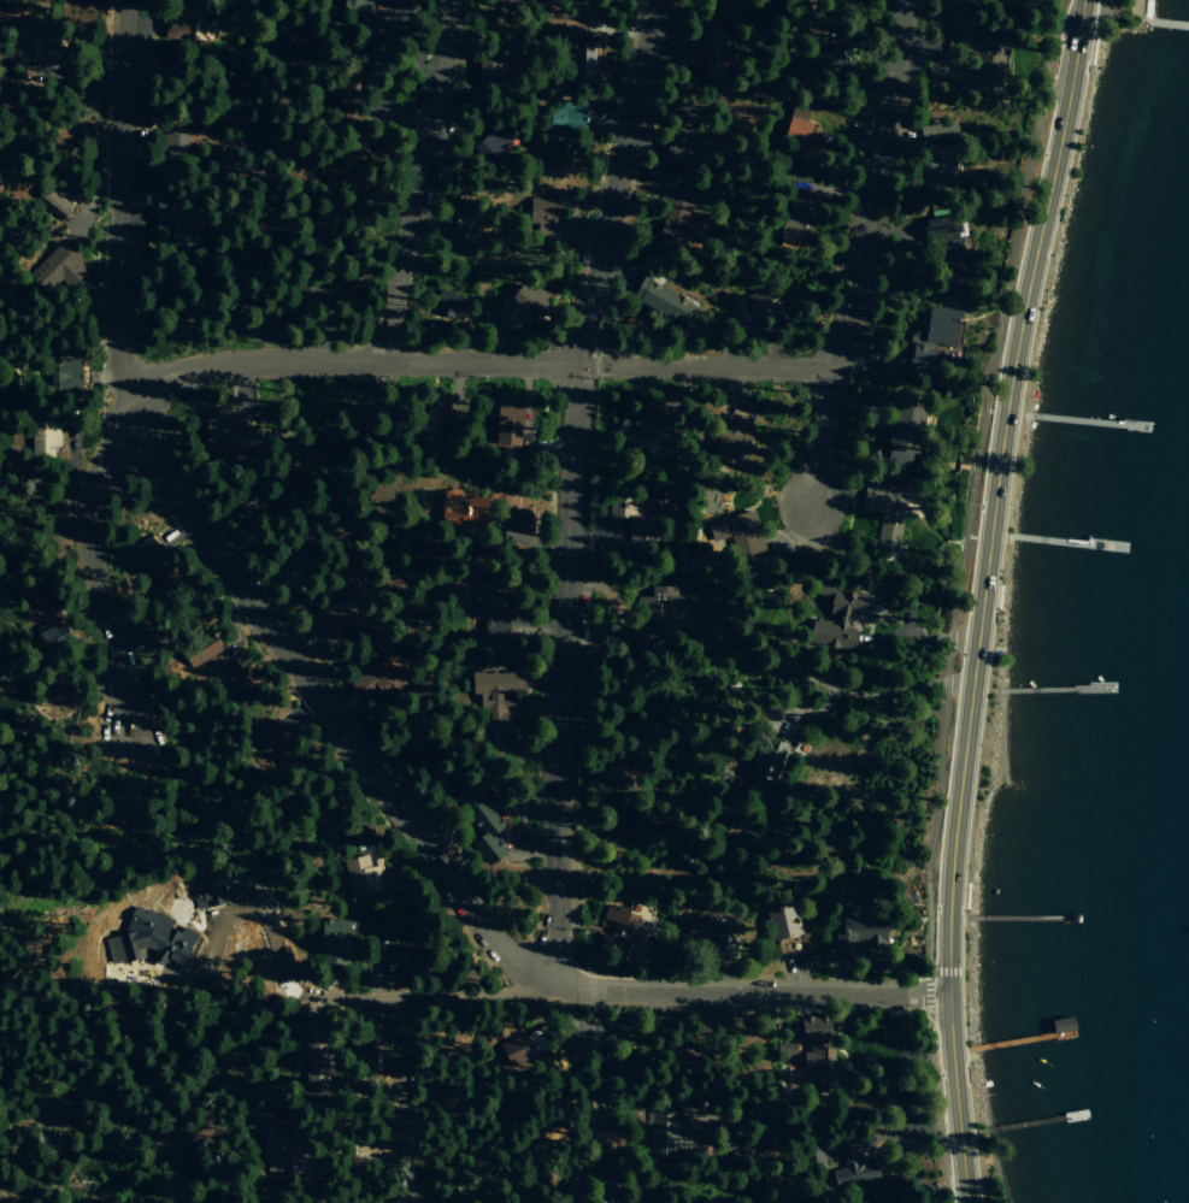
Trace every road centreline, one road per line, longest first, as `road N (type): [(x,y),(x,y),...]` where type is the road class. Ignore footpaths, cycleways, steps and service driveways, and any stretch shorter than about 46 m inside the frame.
road 1 (residential): [(554,986),(529,975),(469,918),(130,407),(118,352),(127,0)]
road 2 (residential): [(131,726),(84,507),(96,466),(130,407),(153,387),(200,368),(264,361),(829,367)]
road 3 (primary): [(950,991),(955,854),(991,508),(1087,0)]
road 4 (residential): [(554,986),(561,635),(582,325),(656,0)]
road 5 (residential): [(812,508),(829,367),(901,0)]
road 6 (residential): [(554,986),(950,991)]
road 7 (residential): [(378,361),(422,182),(438,82),(441,0)]
road 8 (primary): [(962,1202),(950,991)]

